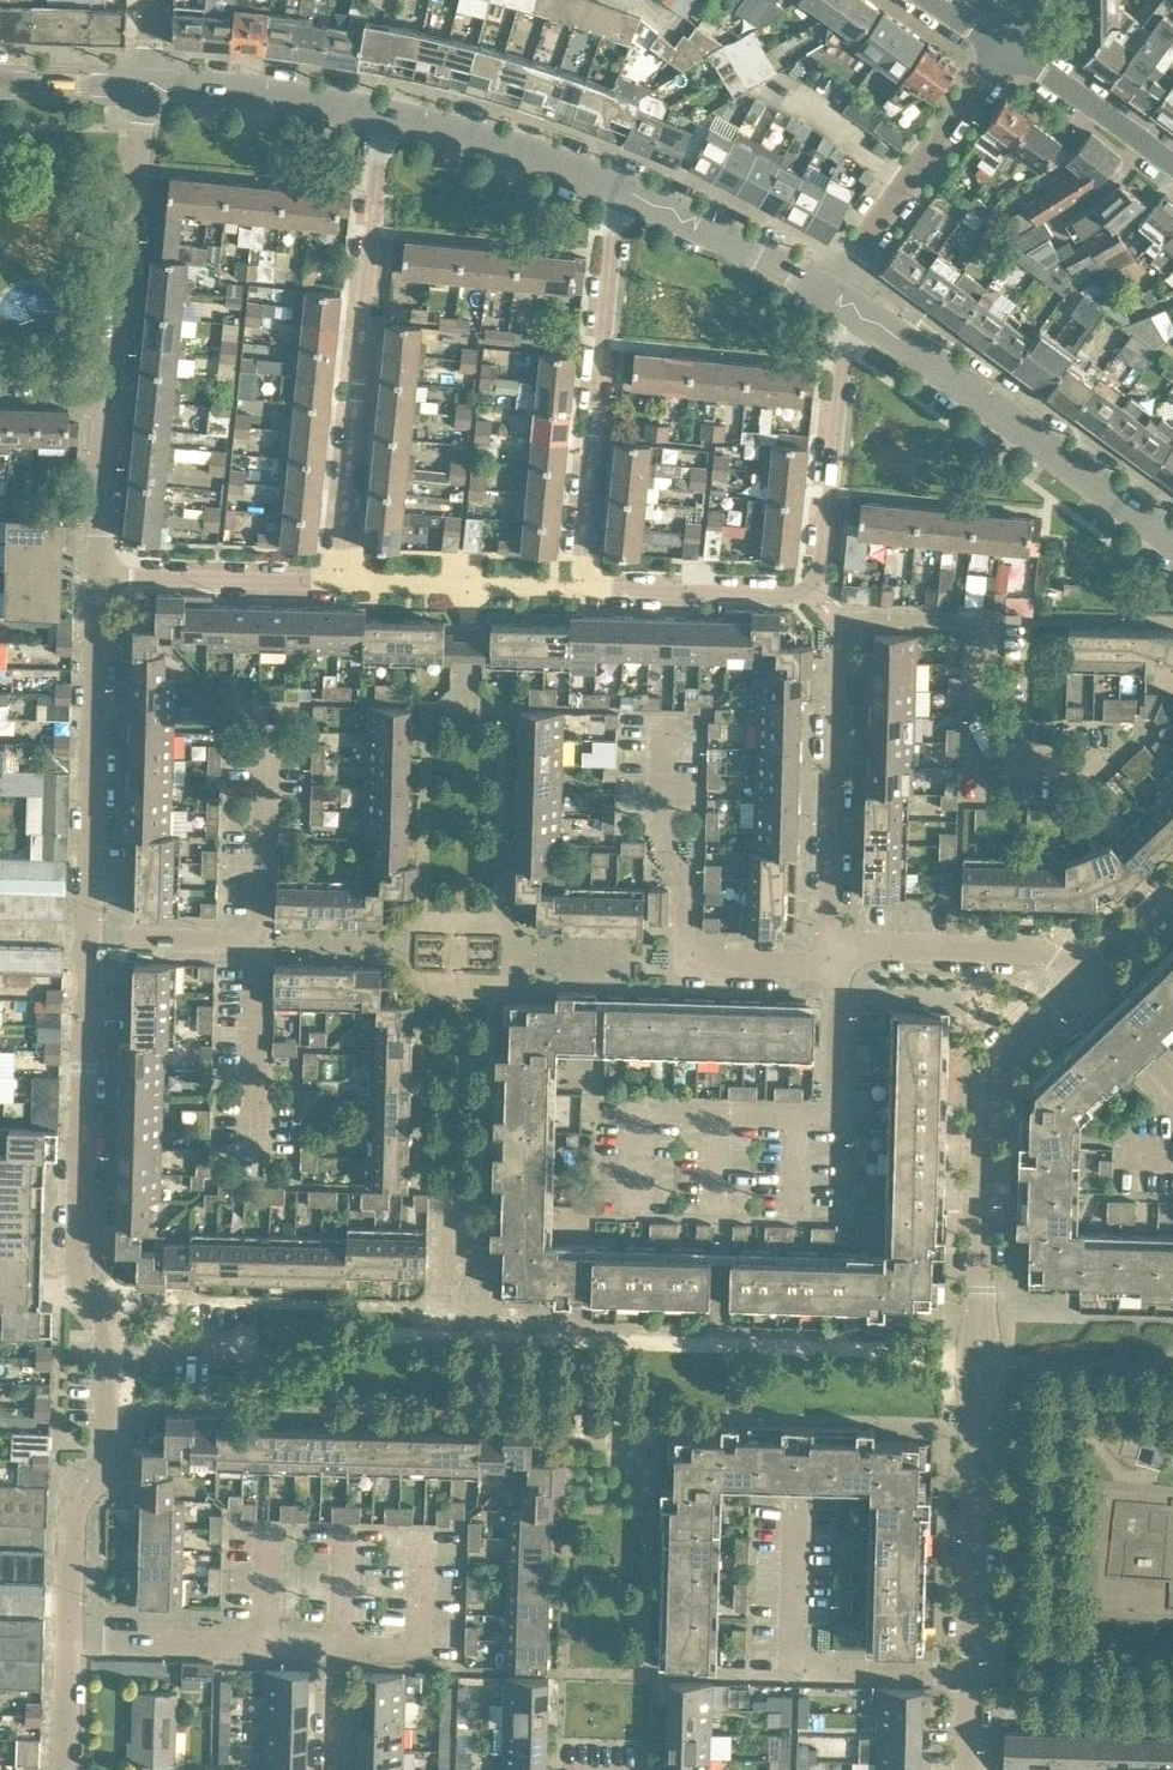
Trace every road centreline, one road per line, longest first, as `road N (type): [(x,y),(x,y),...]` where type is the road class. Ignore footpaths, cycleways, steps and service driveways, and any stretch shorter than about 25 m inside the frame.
road 1 (residential): [(832,943),(837,617),(979,619),(976,760),(1111,765)]
road 2 (residential): [(971,1673),(988,1085),(1003,1056),(1082,986)]
road 3 (residential): [(70,1632),(72,1521),(105,1462),(109,1344),(78,1267),(87,935)]
road 4 (residential): [(582,587),(811,591),(820,570),(844,358),(869,318)]
road 5 (residential): [(340,581),(382,116)]
road 6 (residential): [(636,192),(614,248),(582,587)]
road 7 (residential): [(1172,540),(869,318)]
road 8 (residential): [(87,935),(97,574)]
road 9 (unclassified): [(971,1673),(806,1664),(794,1648),(799,1508)]
road 10 (residential): [(832,294),(1003,49)]
road 11 (residential): [(115,381),(148,88)]
road 12 (residential): [(636,192),(382,116)]
road 13 (residential): [(1082,986),(1046,950),(832,943)]
road 14 (residential): [(340,581),(97,574)]
road 15 (unclassified): [(255,1182),(261,940)]
road 16 (residential): [(582,587),(340,581)]
road 17 (unclassified): [(261,940),(267,700)]
road 18 (residential): [(382,116),(148,88)]
road 19 (residential): [(832,294),(636,192)]
road 20 (unclassified): [(1172,170),(1003,49)]
road 21 (unclassified): [(264,1638),(70,1632)]
road 22 (residential): [(97,574),(115,381)]
road 23 (unclassified): [(424,1534),(420,1643),(342,1640)]
road 24 (unclassified): [(261,940),(87,935)]
road 25 (residential): [(832,943),(804,961),(683,958)]
road 26 (residential): [(148,88),(0,84)]
road 27 (residential): [(66,1769),(70,1632)]
road 28 (unclassified): [(330,1769),(334,1640)]
road 29 (unclassified): [(1172,1078),(1082,986)]
road 30 (residential): [(1082,986),(1172,898)]

